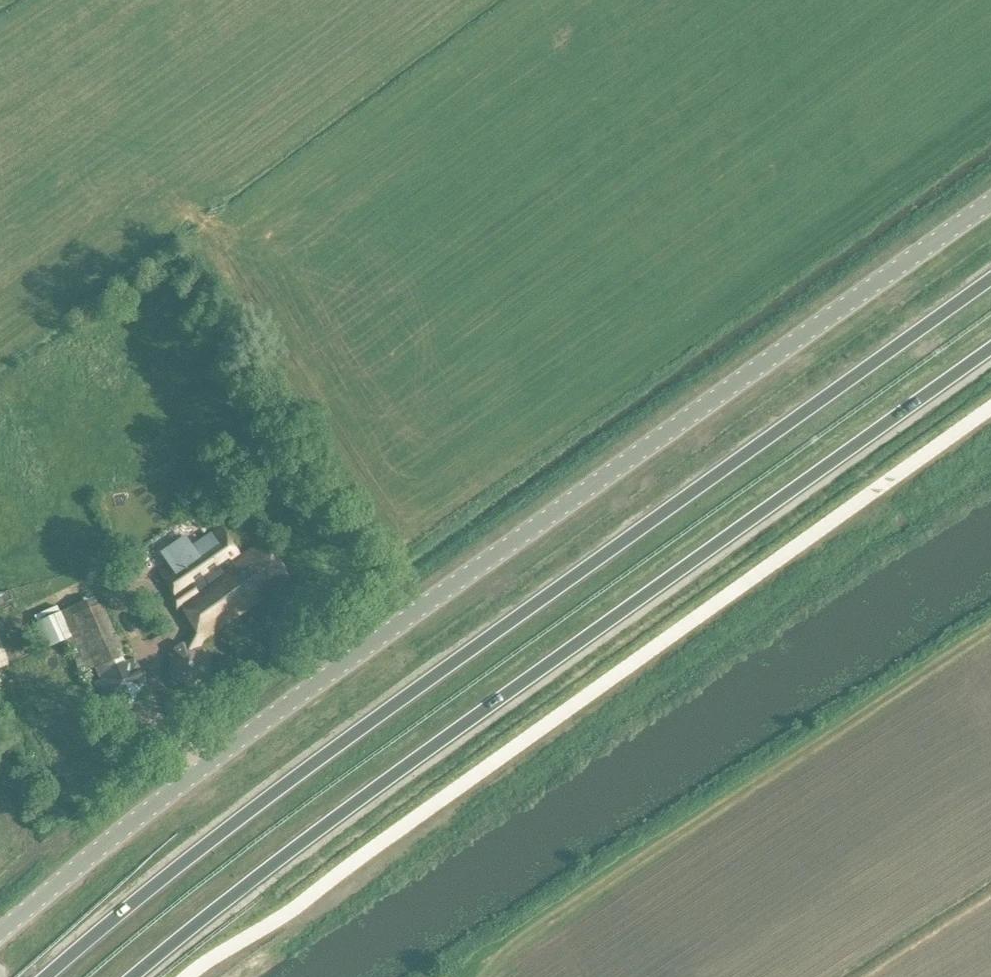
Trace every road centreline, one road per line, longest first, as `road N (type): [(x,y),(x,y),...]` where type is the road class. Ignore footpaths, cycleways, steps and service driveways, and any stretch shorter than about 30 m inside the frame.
road 1 (unclassified): [(990,200),(127,820),(0,930)]
road 2 (trunk): [(990,276),(368,719),(45,976)]
road 3 (trunk): [(133,976),(368,789),(990,346)]

